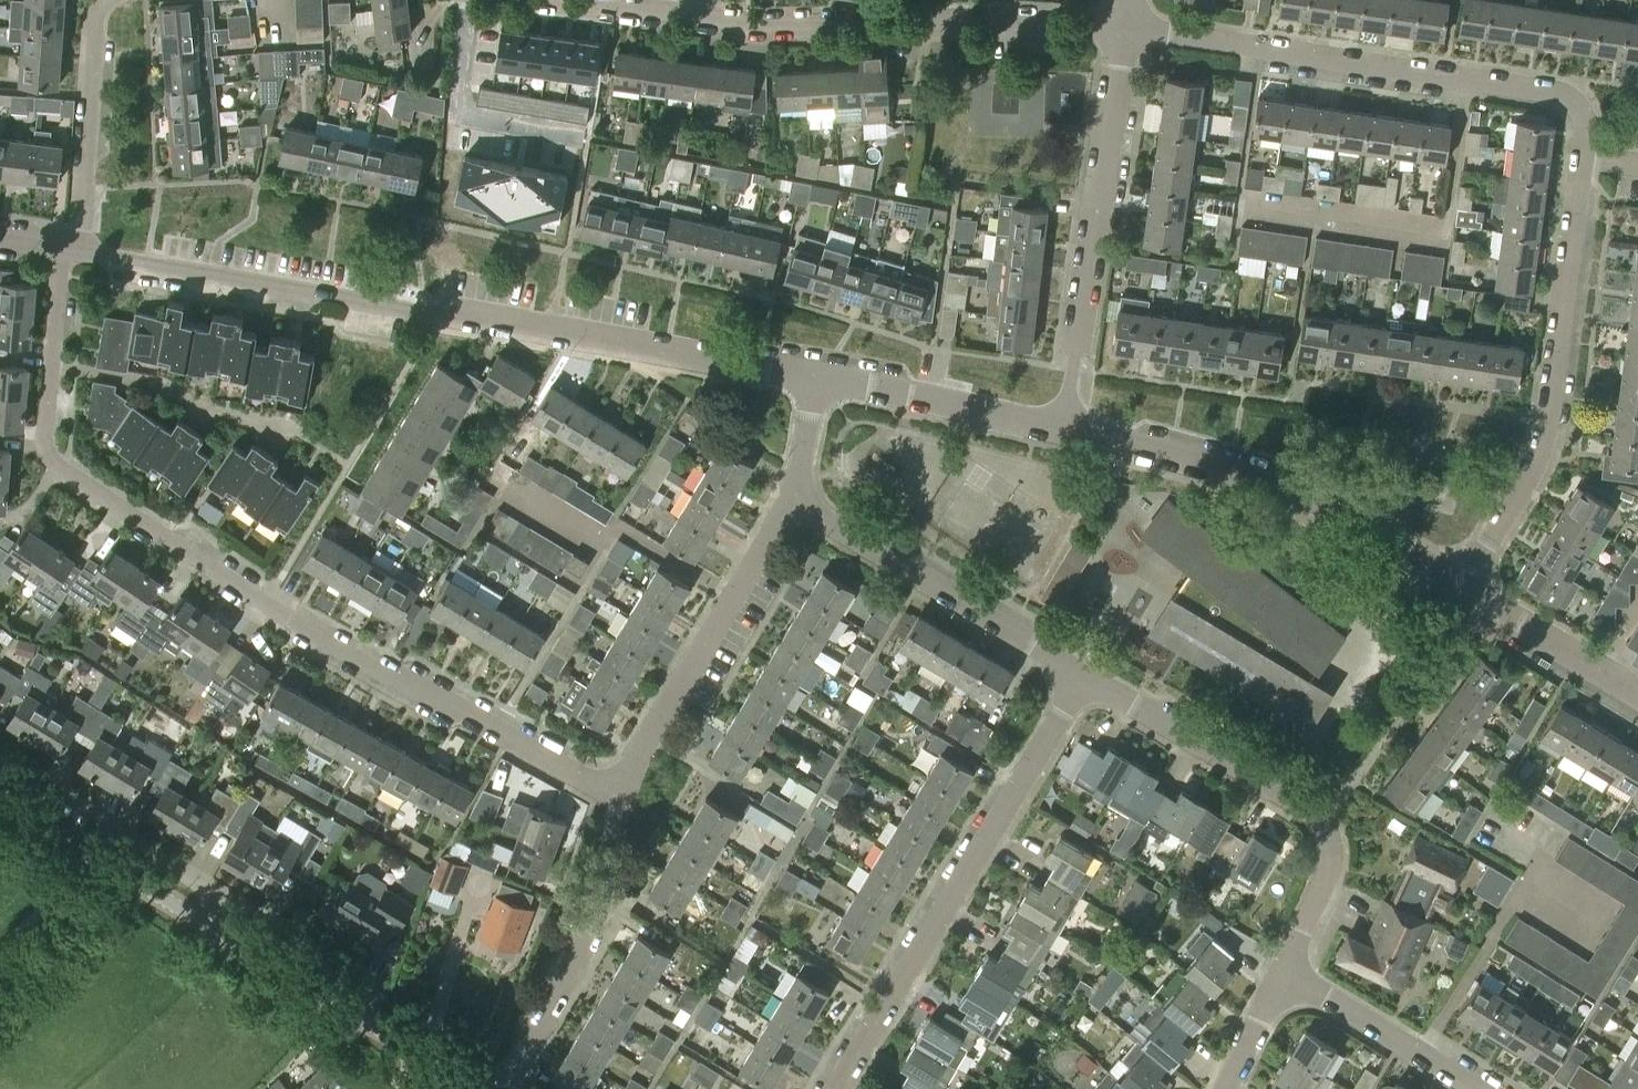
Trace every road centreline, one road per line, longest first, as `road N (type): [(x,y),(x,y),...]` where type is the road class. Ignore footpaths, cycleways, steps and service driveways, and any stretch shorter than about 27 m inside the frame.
road 1 (residential): [(626,789),(587,779),(266,600),(58,466),(45,444),(64,245)]
road 2 (residential): [(820,376),(80,248)]
road 3 (unclassified): [(540,0),(769,27),(1115,25)]
road 4 (unclassified): [(1581,159),(1584,128),(1576,108),(1556,92),(1115,25)]
road 5 (residential): [(837,1088),(1081,676)]
road 6 (unclassified): [(1463,583),(1540,454),(1581,159)]
road 7 (residential): [(1081,676),(1322,821),(1327,869),(1286,973)]
road 8 (residential): [(1463,583),(1262,481),(1173,451),(1064,430)]
road 9 (unclassified): [(1064,430),(1115,25)]
road 10 (residential): [(792,502),(1081,676)]
road 11 (residential): [(626,789),(792,502)]
road 12 (residential): [(500,1088),(574,966),(626,789)]
road 13 (tertiary): [(477,1088),(203,922)]
road 14 (residential): [(80,248),(97,23),(113,0)]
road 15 (residential): [(1064,430),(820,376)]
road 16 (residential): [(207,882),(0,757)]
road 17 (tertiary): [(203,922),(0,798)]
road 18 (residential): [(1477,1088),(1286,973)]
road 19 (residential): [(1598,671),(1463,583)]
road 20 (residential): [(1286,973),(1223,1088)]
road 21 (residential): [(792,502),(820,376)]

